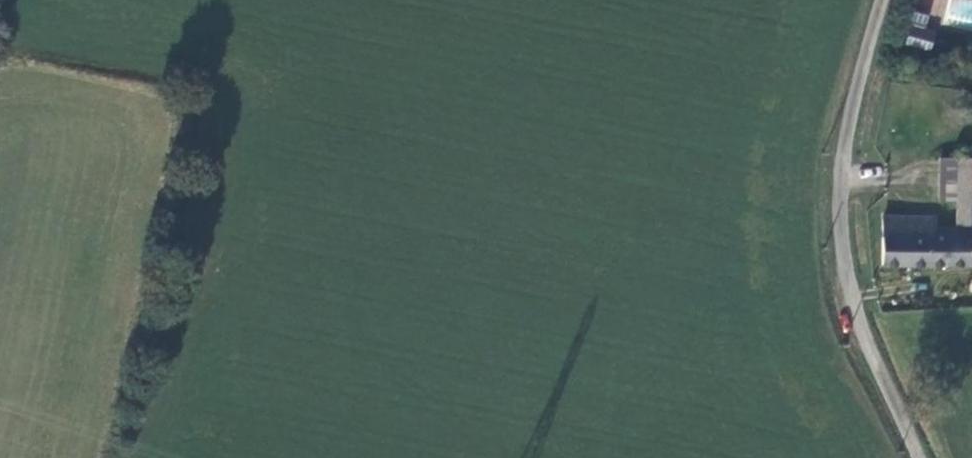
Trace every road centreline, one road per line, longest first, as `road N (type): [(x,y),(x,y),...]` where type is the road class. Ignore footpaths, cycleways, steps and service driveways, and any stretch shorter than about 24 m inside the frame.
road 1 (unclassified): [(921,457),(851,286),(841,200),(856,95),(886,0)]

